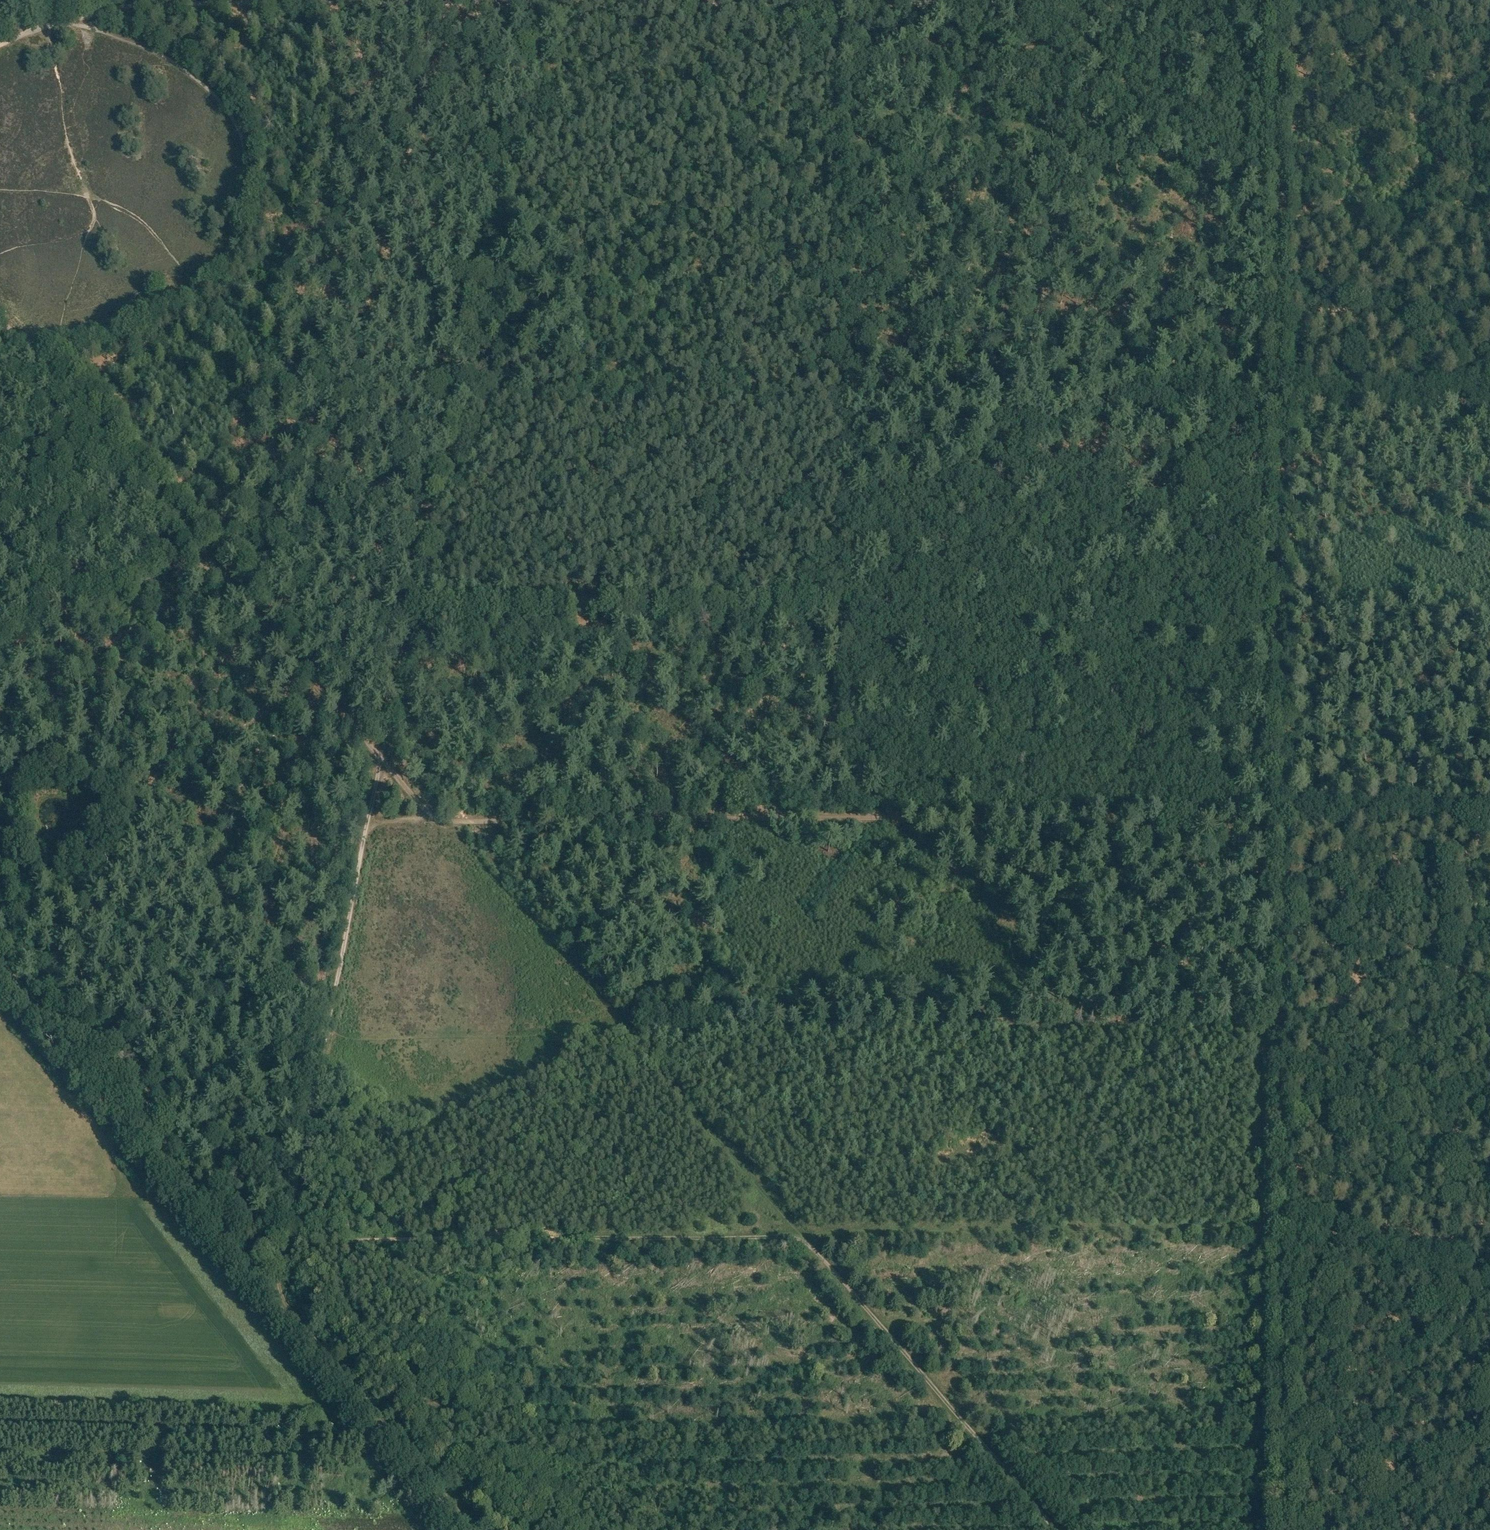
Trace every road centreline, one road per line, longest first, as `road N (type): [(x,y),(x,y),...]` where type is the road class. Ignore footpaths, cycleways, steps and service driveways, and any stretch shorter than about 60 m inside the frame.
road 1 (track): [(1272,0),(1284,1529)]
road 2 (track): [(37,363),(447,819),(1275,815)]
road 3 (track): [(1489,405),(447,407)]
road 4 (track): [(803,1236),(284,1248),(334,993)]
road 5 (track): [(1489,1275),(1346,1234),(1282,1225),(803,1236)]
road 6 (track): [(803,1236),(636,1044),(597,1036),(324,1037)]
road 7 (track): [(418,450),(430,481),(428,529),(334,993)]
road 8 (track): [(620,5),(526,8),(480,252),(491,337),(447,407)]
road 9 (track): [(526,8),(125,9),(50,23)]
road 10 (track): [(894,817),(845,733),(840,405)]
road 11 (track): [(1055,1529),(803,1236)]
road 12 (track): [(418,450),(367,508),(209,557)]
road 13 (track): [(241,133),(228,107),(170,59),(50,23)]
road 14 (track): [(521,32),(391,131),(360,186)]
road 15 (track): [(836,0),(620,5)]
road 16 (track): [(1489,822),(1275,815)]
road 17 (track): [(18,341),(37,363),(168,312),(198,291)]
road 18 (track): [(376,380),(344,308),(360,186)]
road 19 (track): [(1488,32),(1304,0)]
road 20 (track): [(198,291),(236,246),(246,218),(241,133)]

